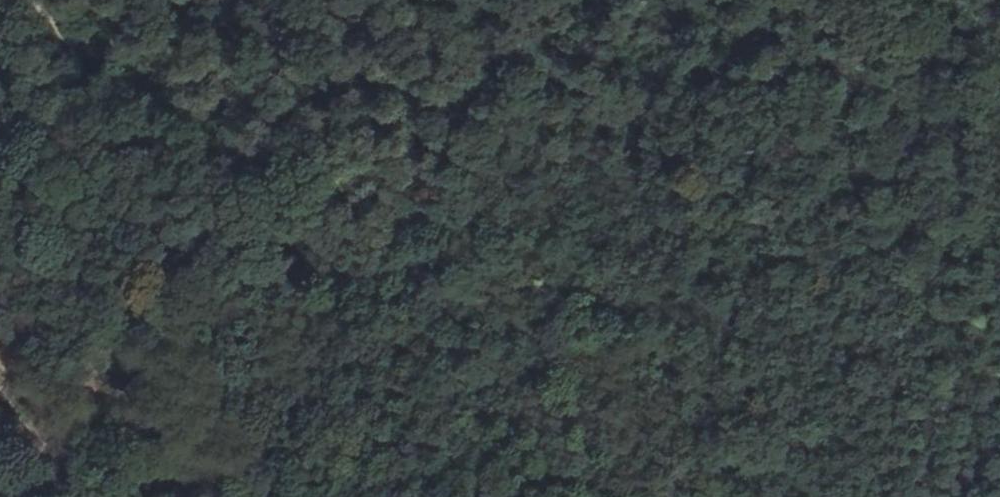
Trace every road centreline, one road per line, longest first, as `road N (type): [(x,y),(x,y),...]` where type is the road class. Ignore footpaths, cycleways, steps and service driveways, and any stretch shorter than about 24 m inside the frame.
road 1 (track): [(35,0),(71,41),(92,46),(105,25),(107,0)]

